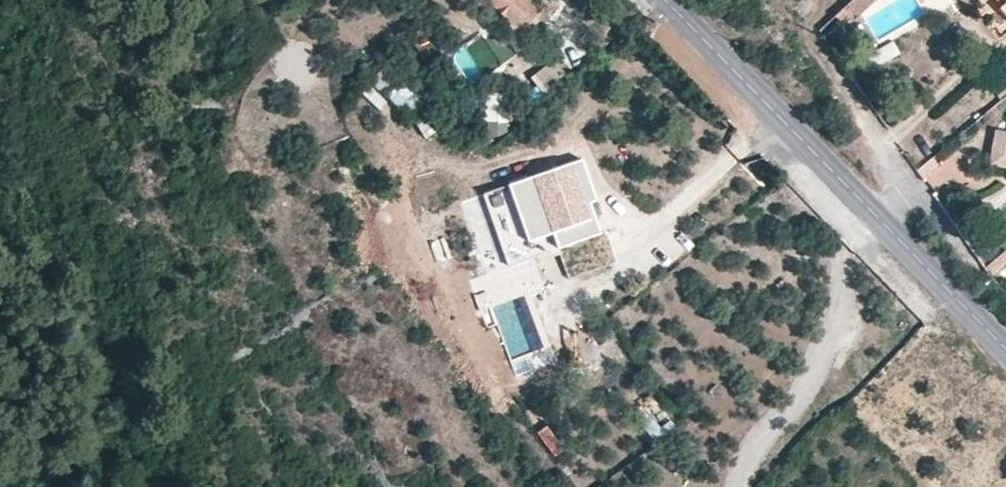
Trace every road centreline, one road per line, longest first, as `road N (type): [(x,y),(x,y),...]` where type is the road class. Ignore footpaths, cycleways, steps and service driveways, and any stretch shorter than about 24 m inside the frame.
road 1 (tertiary): [(1005,346),(665,0)]

